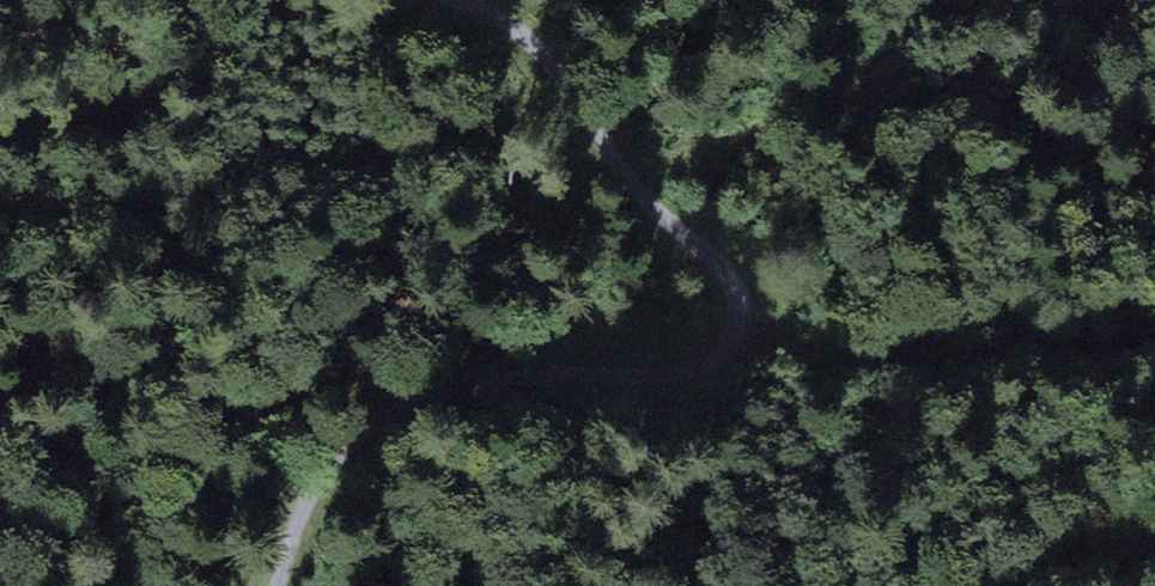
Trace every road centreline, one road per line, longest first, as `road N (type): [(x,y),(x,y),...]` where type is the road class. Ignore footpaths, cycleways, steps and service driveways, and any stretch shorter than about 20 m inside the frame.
road 1 (track): [(631,192),(732,289),(727,334),(680,371),(424,389),(372,423),(321,492),(278,585)]
road 2 (track): [(1019,0),(829,101),(631,192)]
road 3 (track): [(727,334),(967,365),(1087,338),(1154,338)]
road 4 (track): [(448,0),(555,73),(631,192)]
road 5 (track): [(1047,585),(1154,534)]

